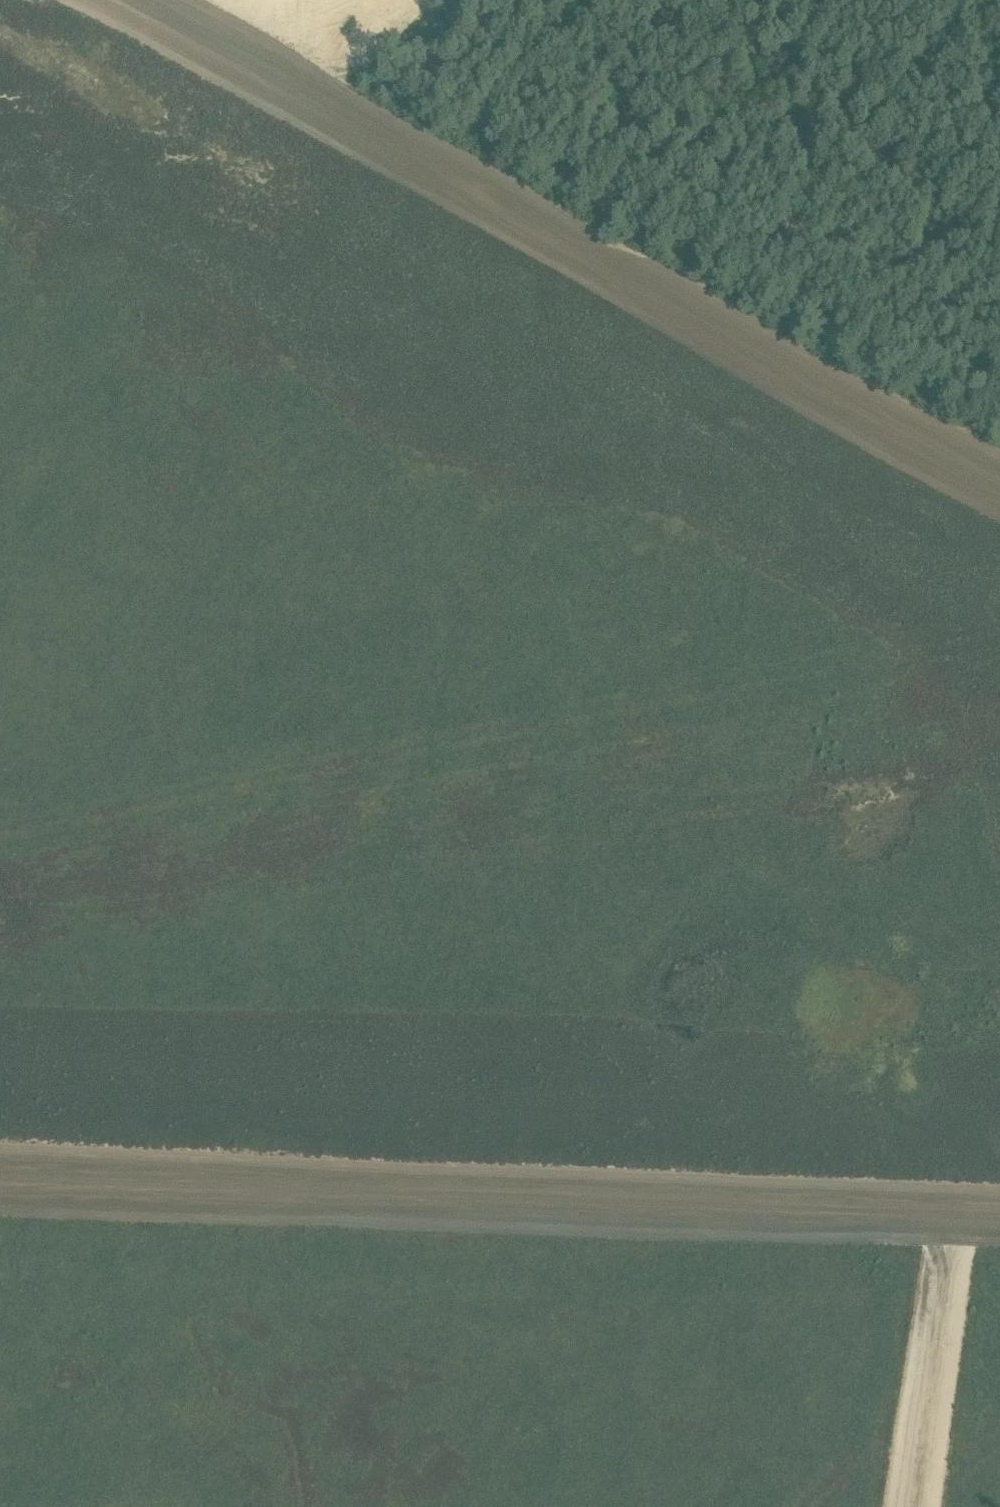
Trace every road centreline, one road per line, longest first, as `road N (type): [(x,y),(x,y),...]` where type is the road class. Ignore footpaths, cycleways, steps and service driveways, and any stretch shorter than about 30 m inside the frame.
road 1 (track): [(119,0),(999,482)]
road 2 (track): [(0,1185),(999,1218)]
road 3 (track): [(950,1216),(909,1506)]

